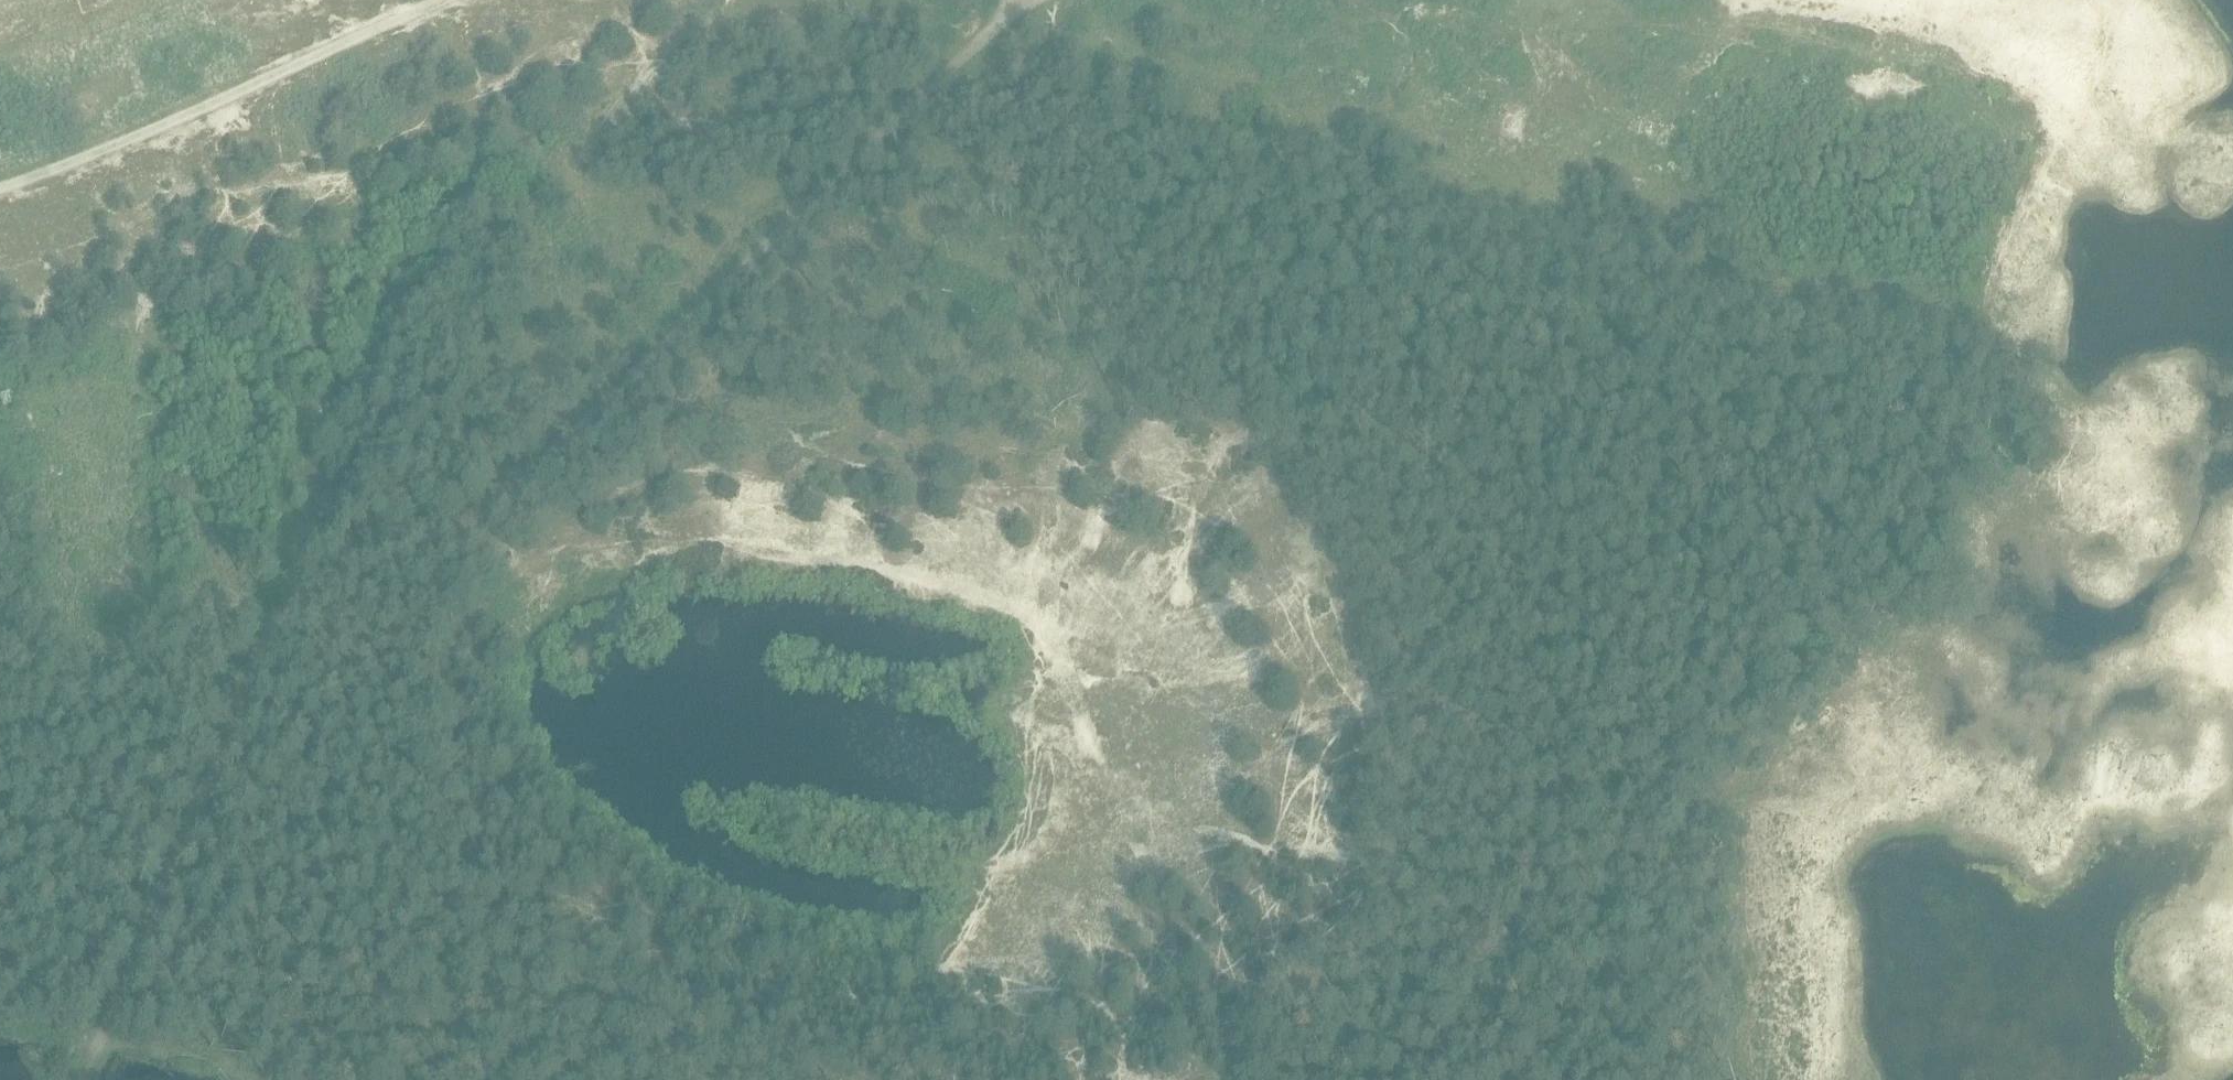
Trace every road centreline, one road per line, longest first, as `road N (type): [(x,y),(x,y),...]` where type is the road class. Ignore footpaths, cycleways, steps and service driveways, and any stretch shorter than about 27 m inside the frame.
road 1 (track): [(434,0),(212,109),(0,188)]
road 2 (track): [(1017,0),(798,210)]

